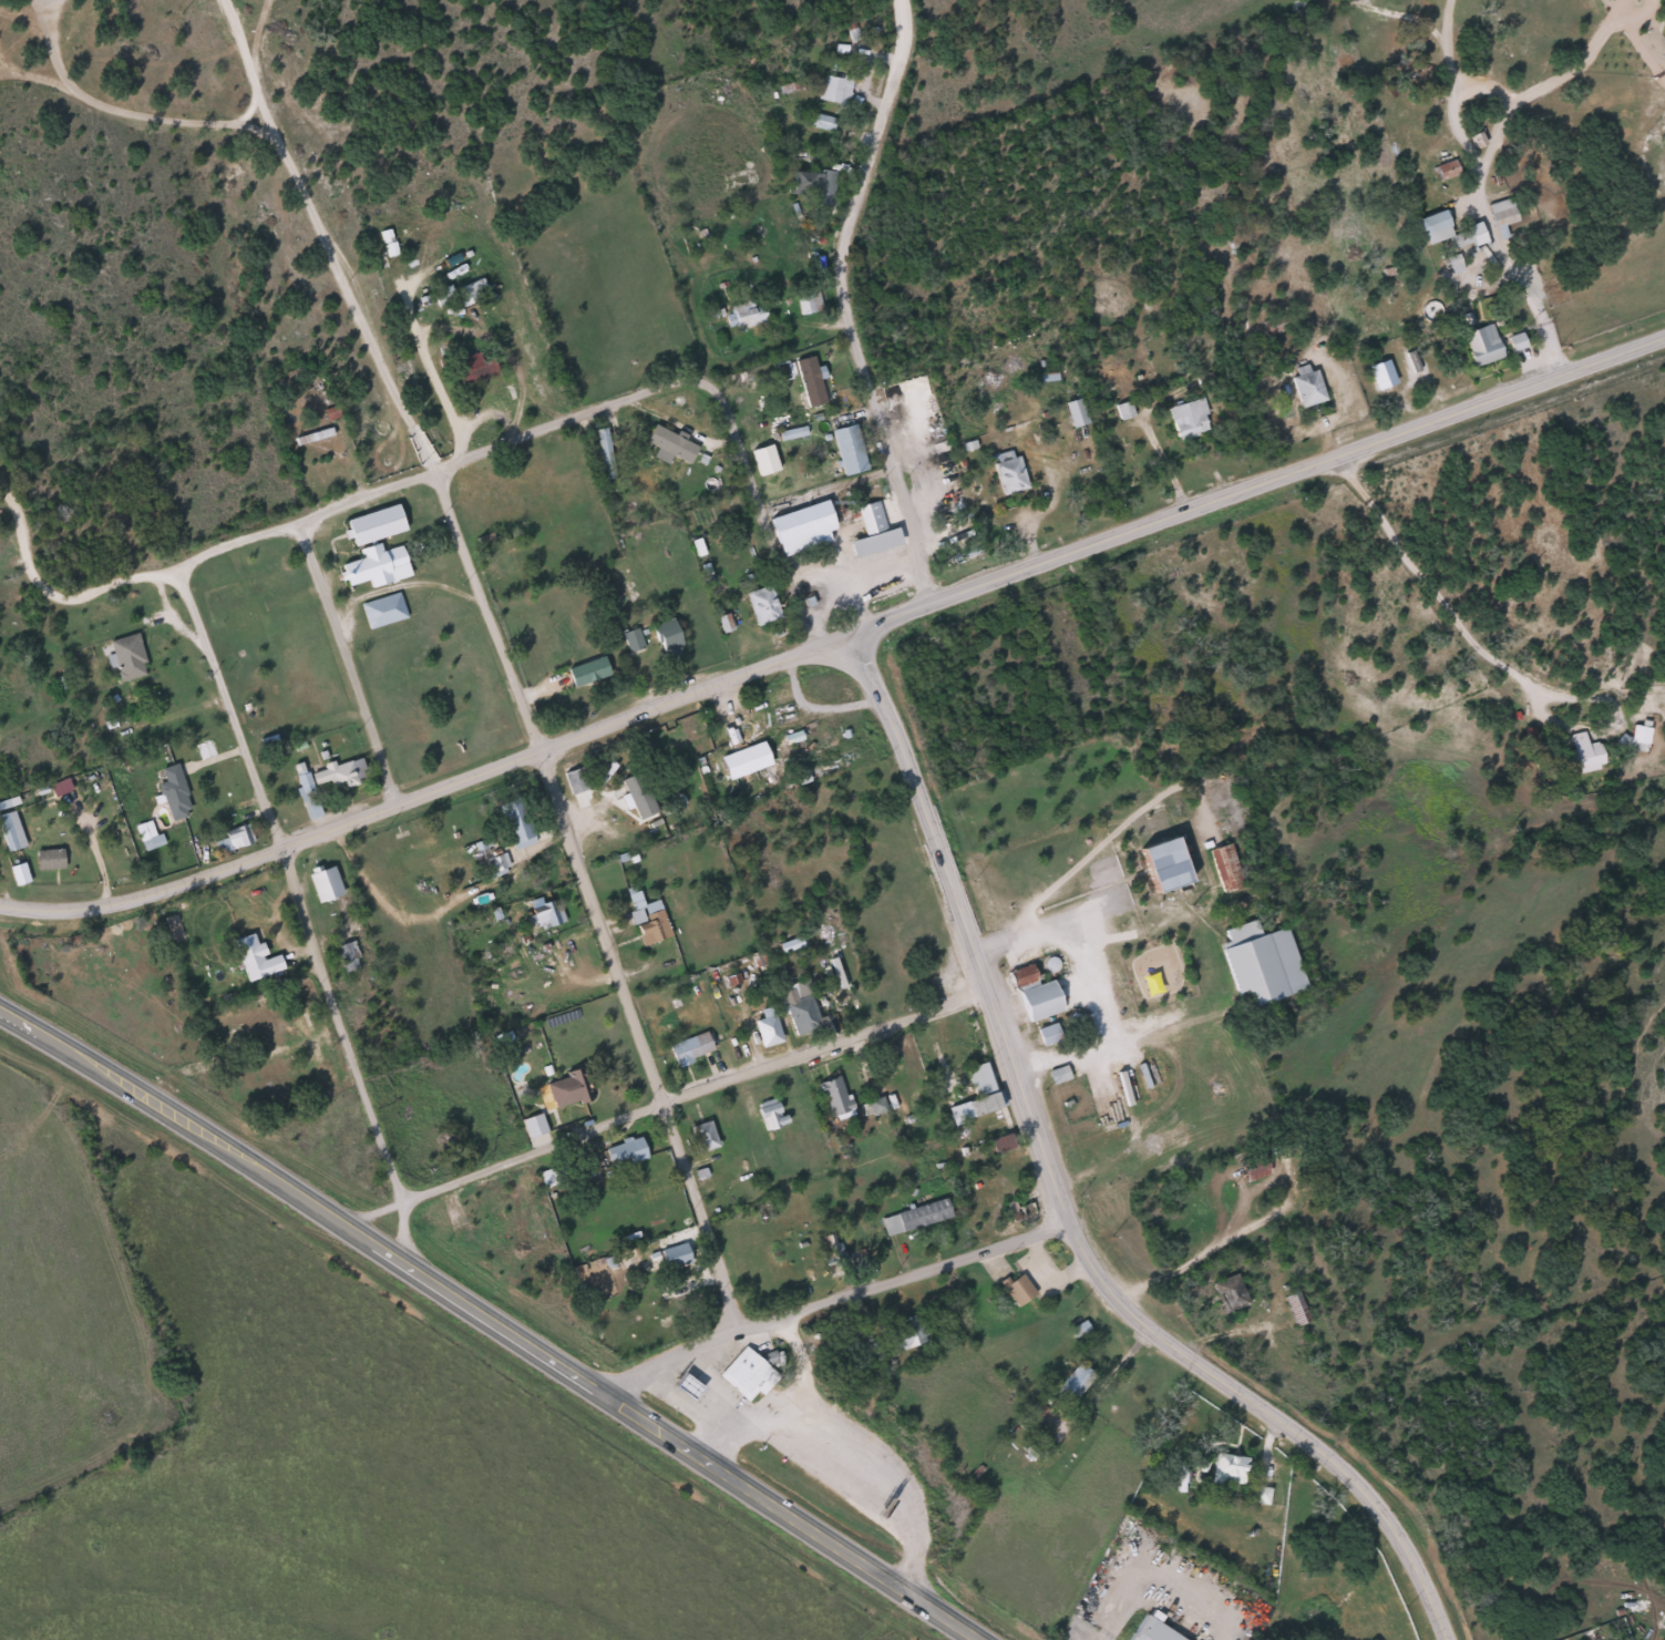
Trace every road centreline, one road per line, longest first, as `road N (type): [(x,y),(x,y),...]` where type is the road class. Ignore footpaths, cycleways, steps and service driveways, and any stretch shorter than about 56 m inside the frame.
road 1 (secondary): [(1447,1639),(1404,1546),(1342,1469),(1143,1324),(1090,1263),(1057,1190),(909,767),(880,698),(841,640),(179,885),(80,910),(0,906)]
road 2 (residential): [(731,1329),(664,1104),(434,475),(220,0)]
road 3 (trunk): [(979,1639),(147,1098),(0,1012)]
road 4 (secondary): [(841,640),(1664,338)]
road 5 (residential): [(404,1265),(402,1202),(181,573)]
road 6 (residential): [(342,1224),(989,993)]
road 7 (residential): [(936,603),(863,399),(839,279),(894,66),(898,0)]
road 8 (residential): [(181,573),(201,556),(678,380),(702,379)]
road 9 (residential): [(598,1396),(731,1329),(1070,1226)]
road 10 (residential): [(394,806),(299,521)]
road 11 (residential): [(702,379),(723,403),(809,649)]

